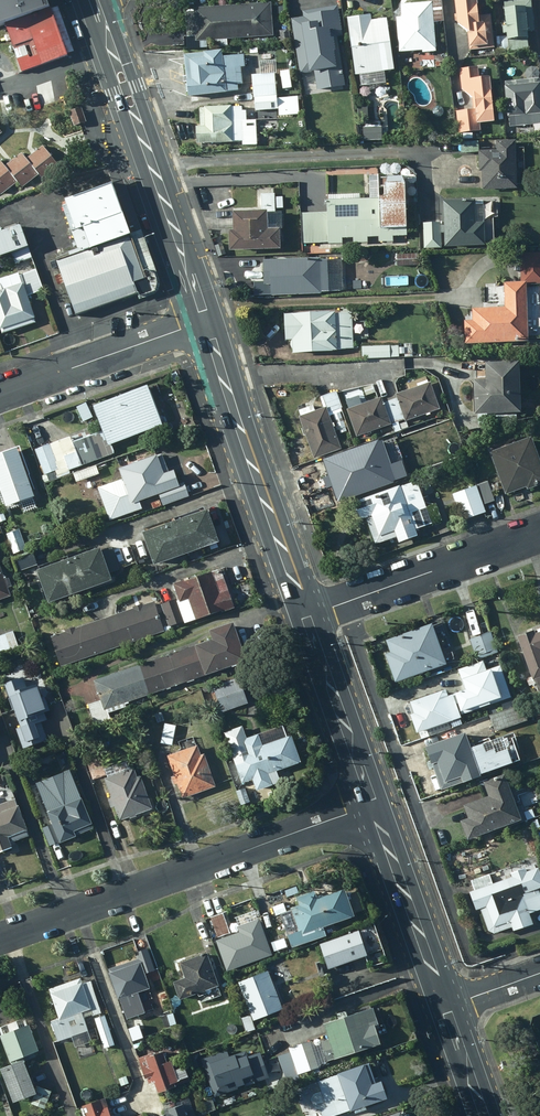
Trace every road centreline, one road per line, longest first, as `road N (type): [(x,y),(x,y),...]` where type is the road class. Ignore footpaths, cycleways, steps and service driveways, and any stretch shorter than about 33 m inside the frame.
road 1 (residential): [(0,941),(379,806)]
road 2 (primary): [(93,0),(207,312)]
road 3 (primary): [(207,312),(312,615)]
road 4 (residential): [(312,615),(539,535)]
road 5 (residential): [(207,312),(0,388)]
road 6 (primary): [(379,806),(448,1006)]
road 7 (primary): [(312,615),(379,806)]

